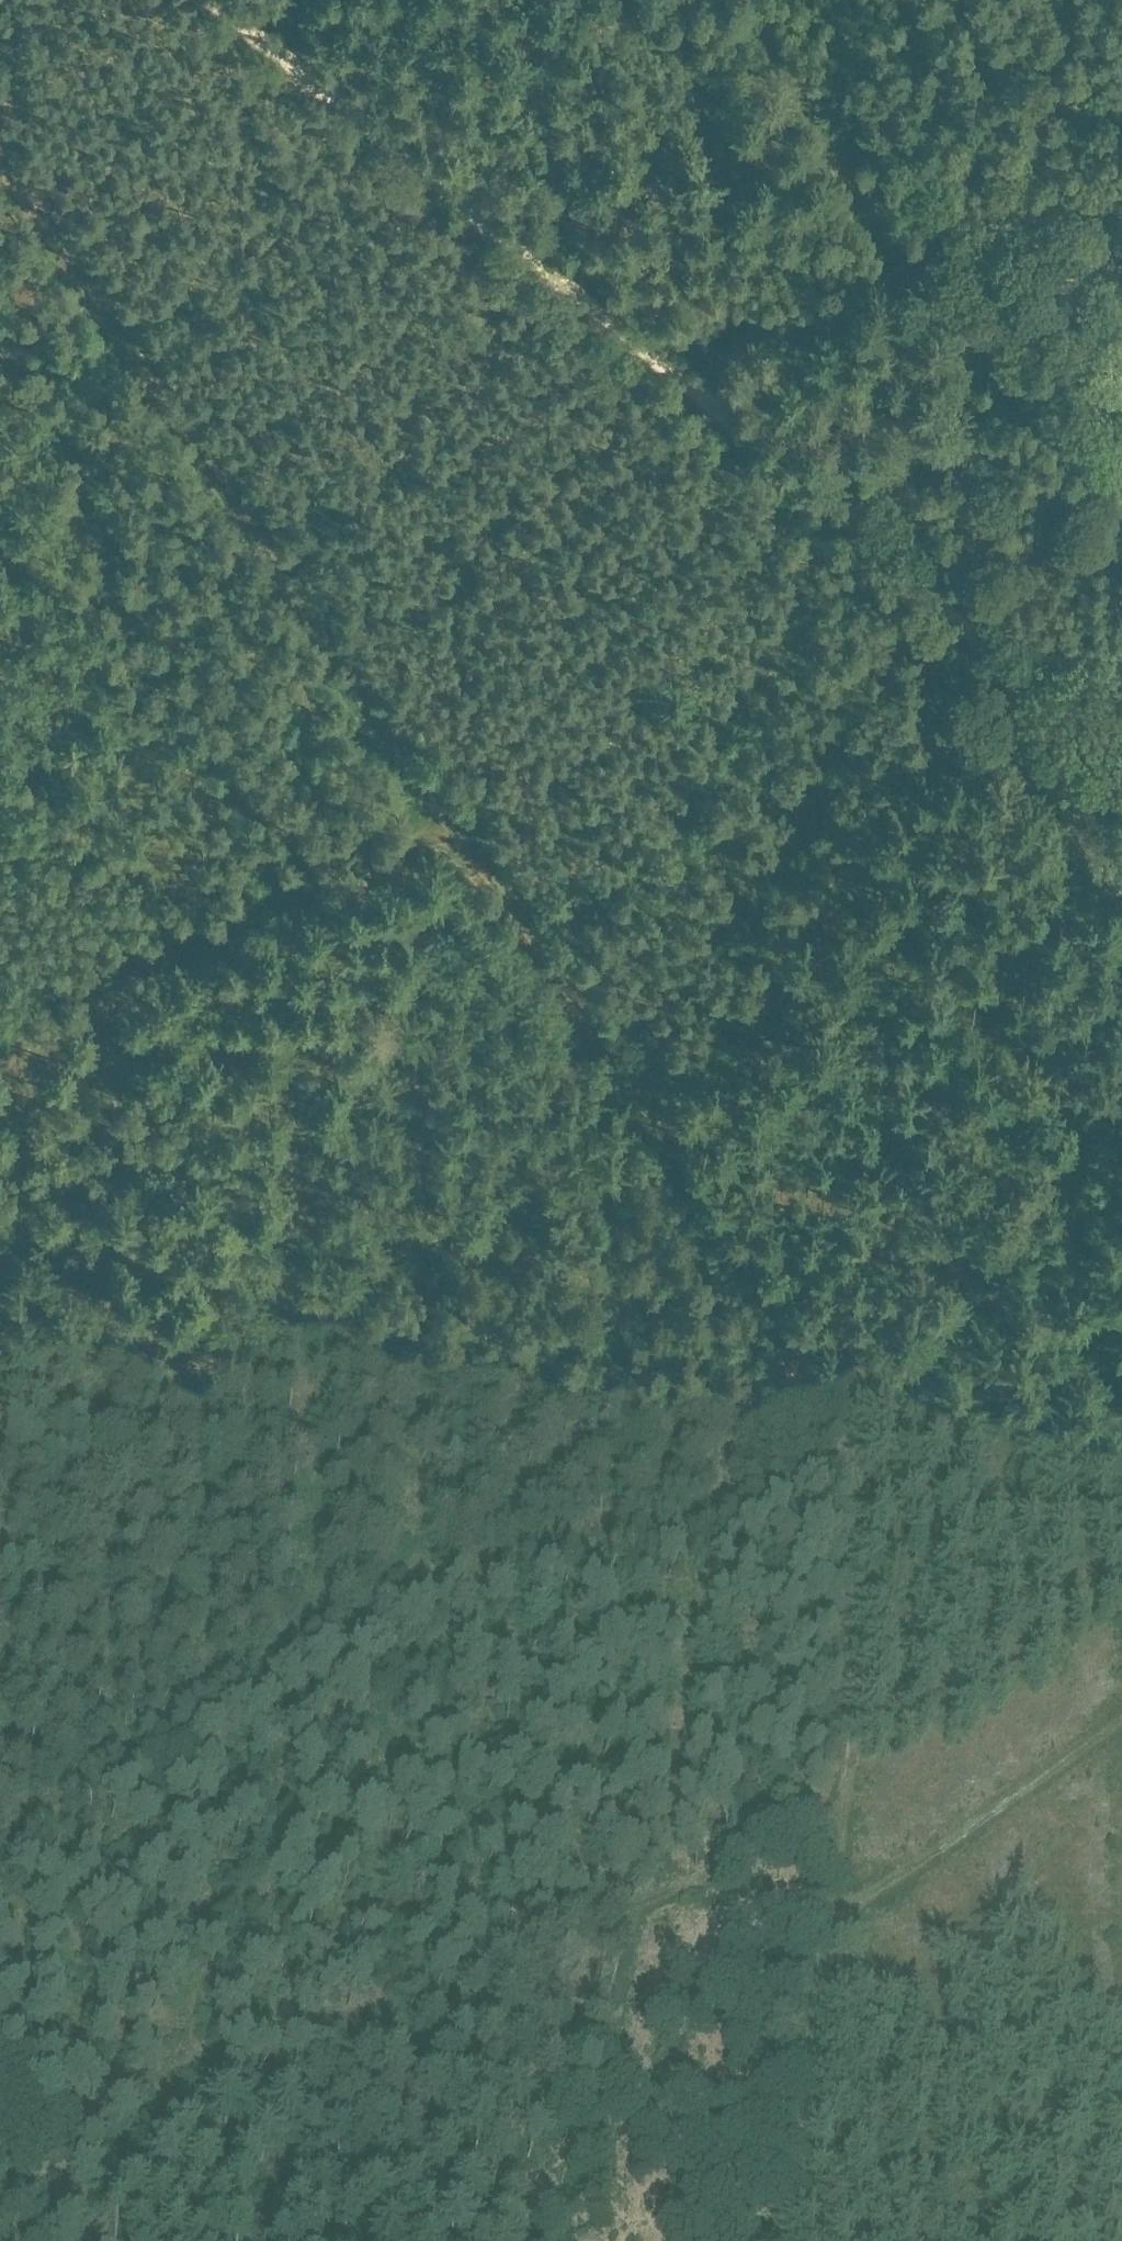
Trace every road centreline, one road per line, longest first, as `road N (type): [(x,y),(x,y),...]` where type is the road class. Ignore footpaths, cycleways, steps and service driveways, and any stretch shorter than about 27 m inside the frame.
road 1 (track): [(848,1438),(817,1358),(672,1128),(490,884),(0,175)]
road 2 (track): [(218,0),(976,632),(1030,717),(1121,900)]
road 3 (track): [(0,1875),(138,1744),(236,1679),(323,1640),(791,1483),(848,1438)]
road 4 (track): [(0,1017),(448,823)]
road 5 (track): [(848,1438),(1121,1083)]

